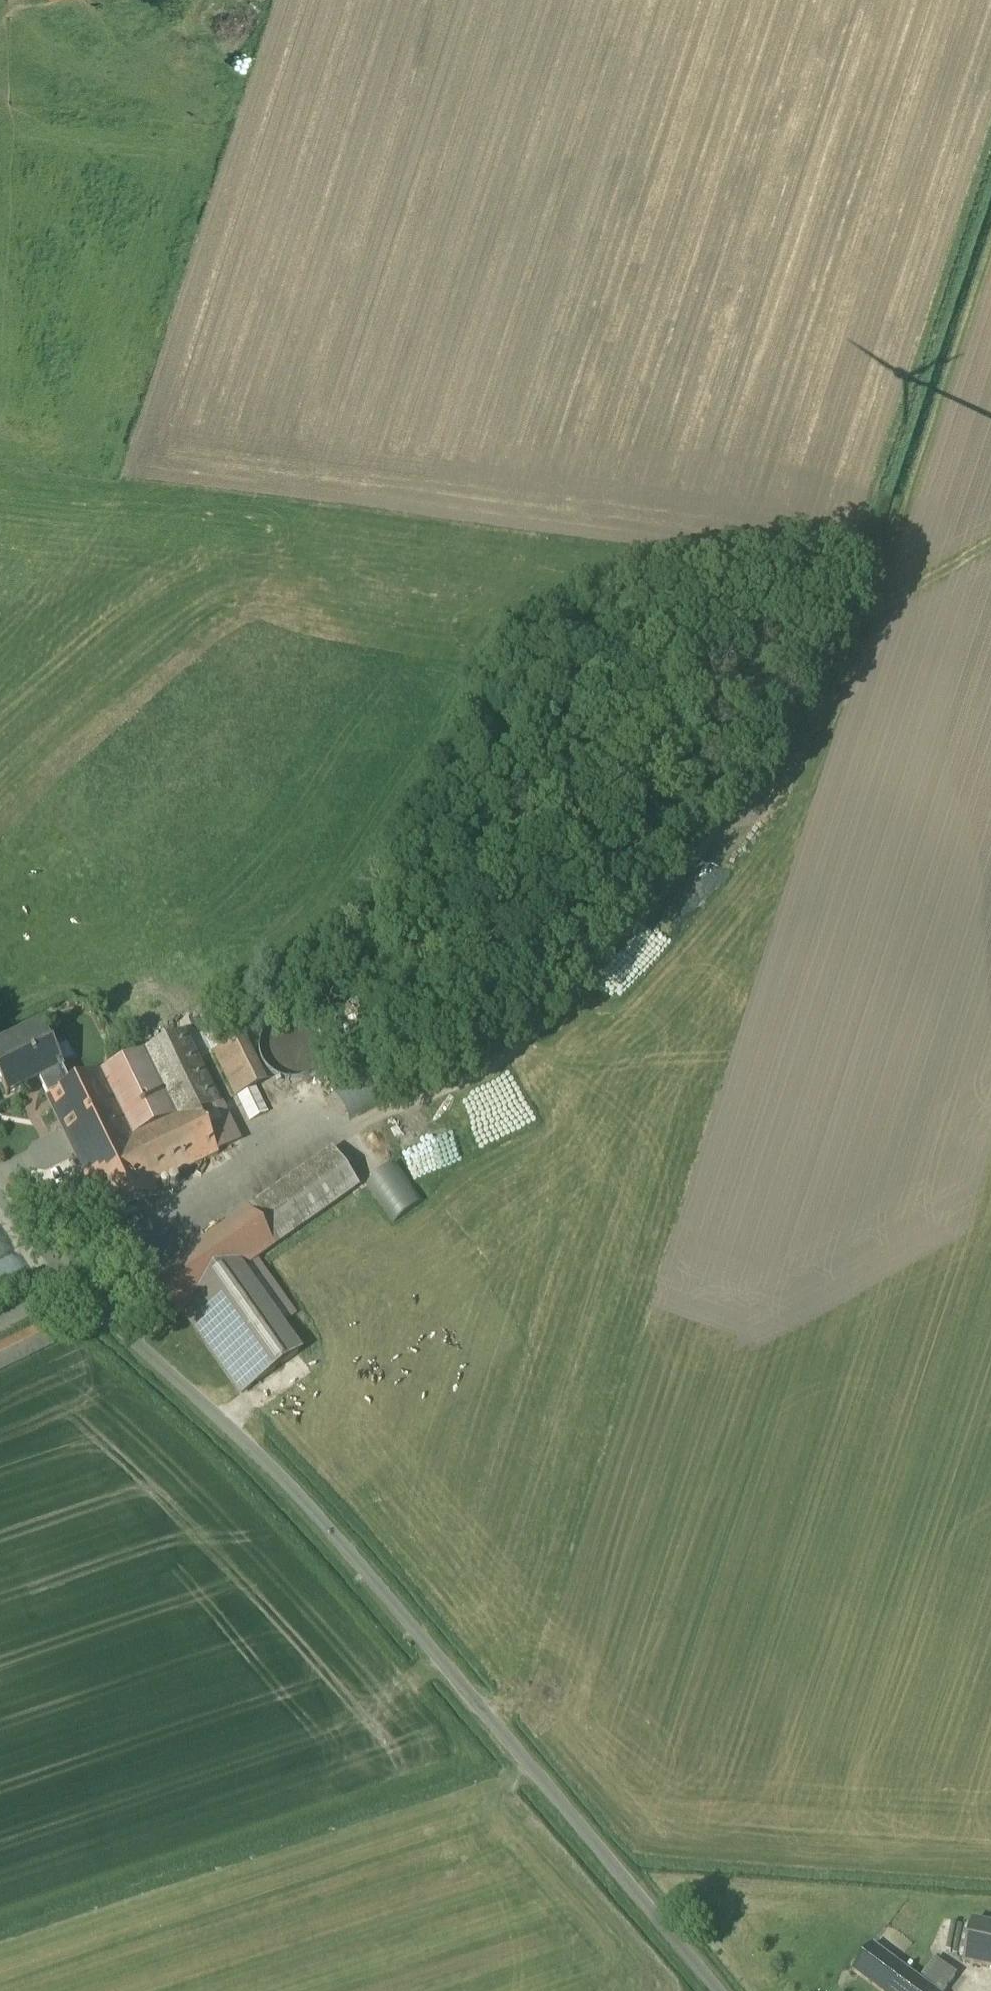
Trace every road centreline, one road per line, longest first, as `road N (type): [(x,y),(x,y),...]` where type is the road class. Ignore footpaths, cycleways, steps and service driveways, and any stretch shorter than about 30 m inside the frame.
road 1 (unclassified): [(718,1990),(369,1574),(79,1277)]
road 2 (unclassified): [(79,1277),(0,1182)]

